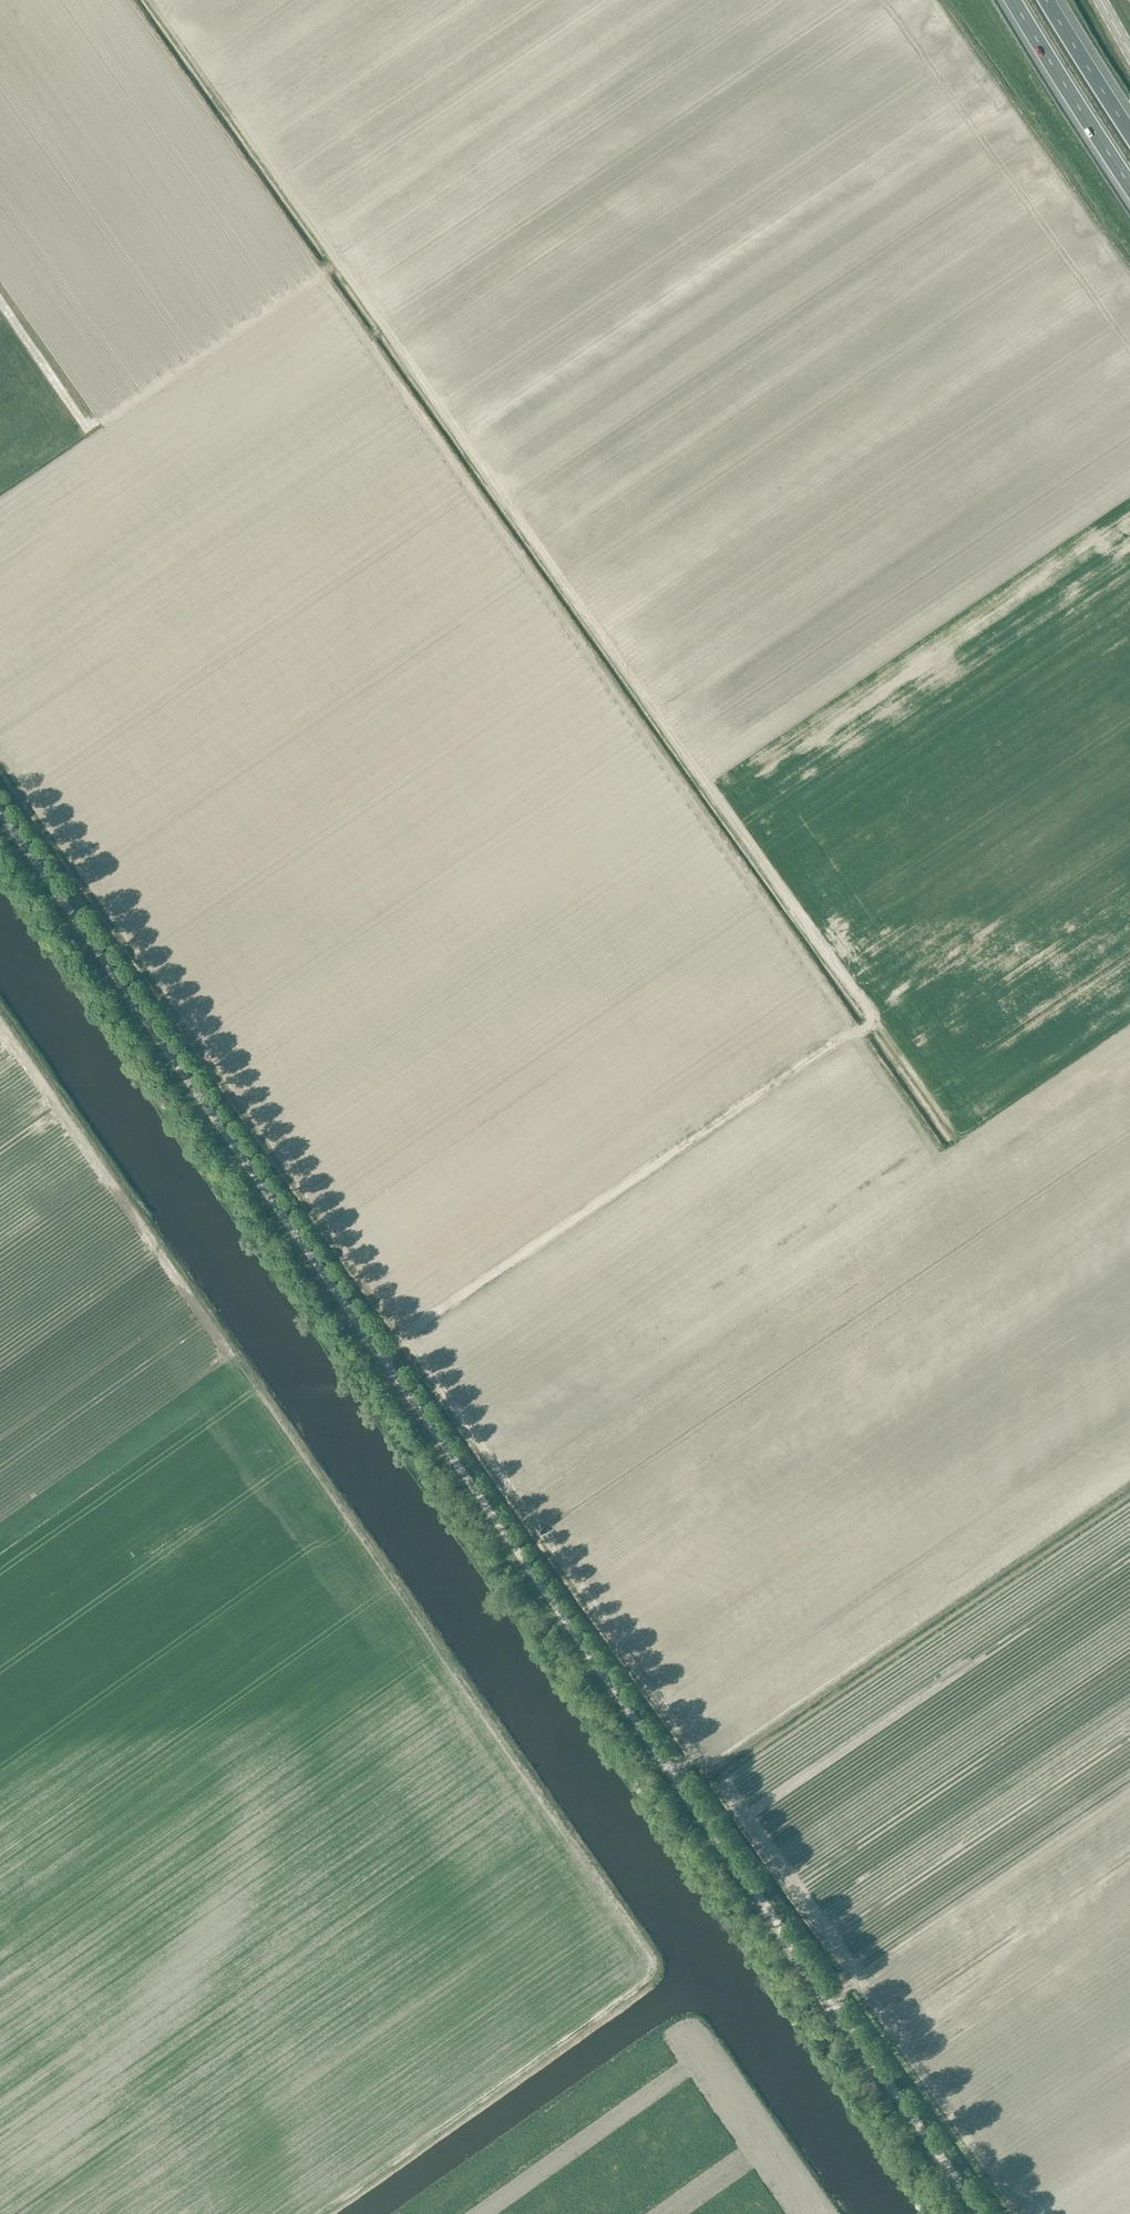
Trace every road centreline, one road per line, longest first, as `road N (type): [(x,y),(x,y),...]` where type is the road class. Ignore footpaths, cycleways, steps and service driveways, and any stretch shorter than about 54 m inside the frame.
road 1 (unclassified): [(981,2213),(0,811)]
road 2 (motorway): [(1014,0),(1129,185)]
road 3 (motorway): [(1129,132),(1048,0)]

